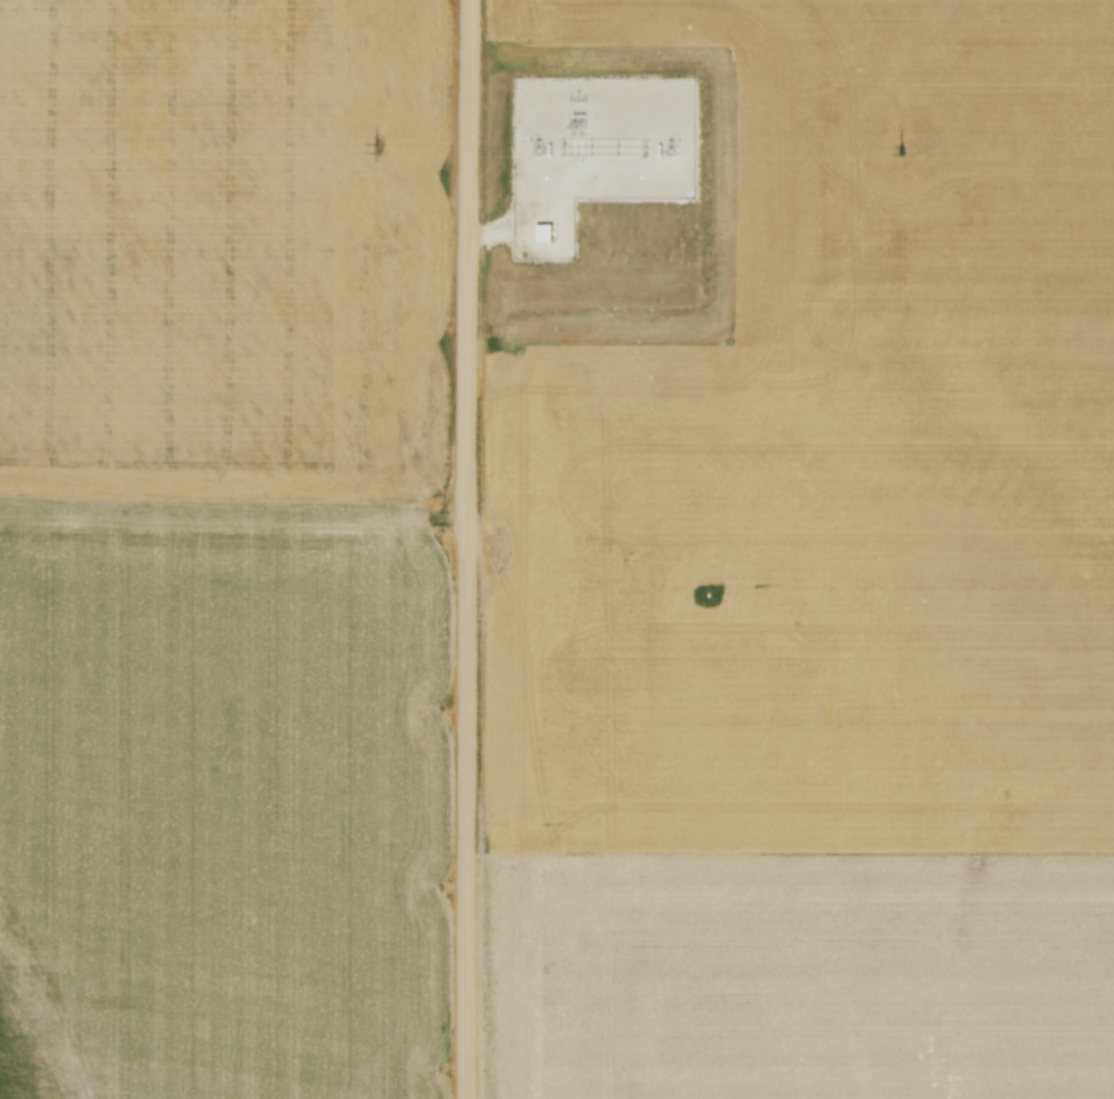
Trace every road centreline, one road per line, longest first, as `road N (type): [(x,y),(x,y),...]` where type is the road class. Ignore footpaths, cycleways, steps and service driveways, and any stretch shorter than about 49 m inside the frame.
road 1 (residential): [(469,1098),(468,0)]

